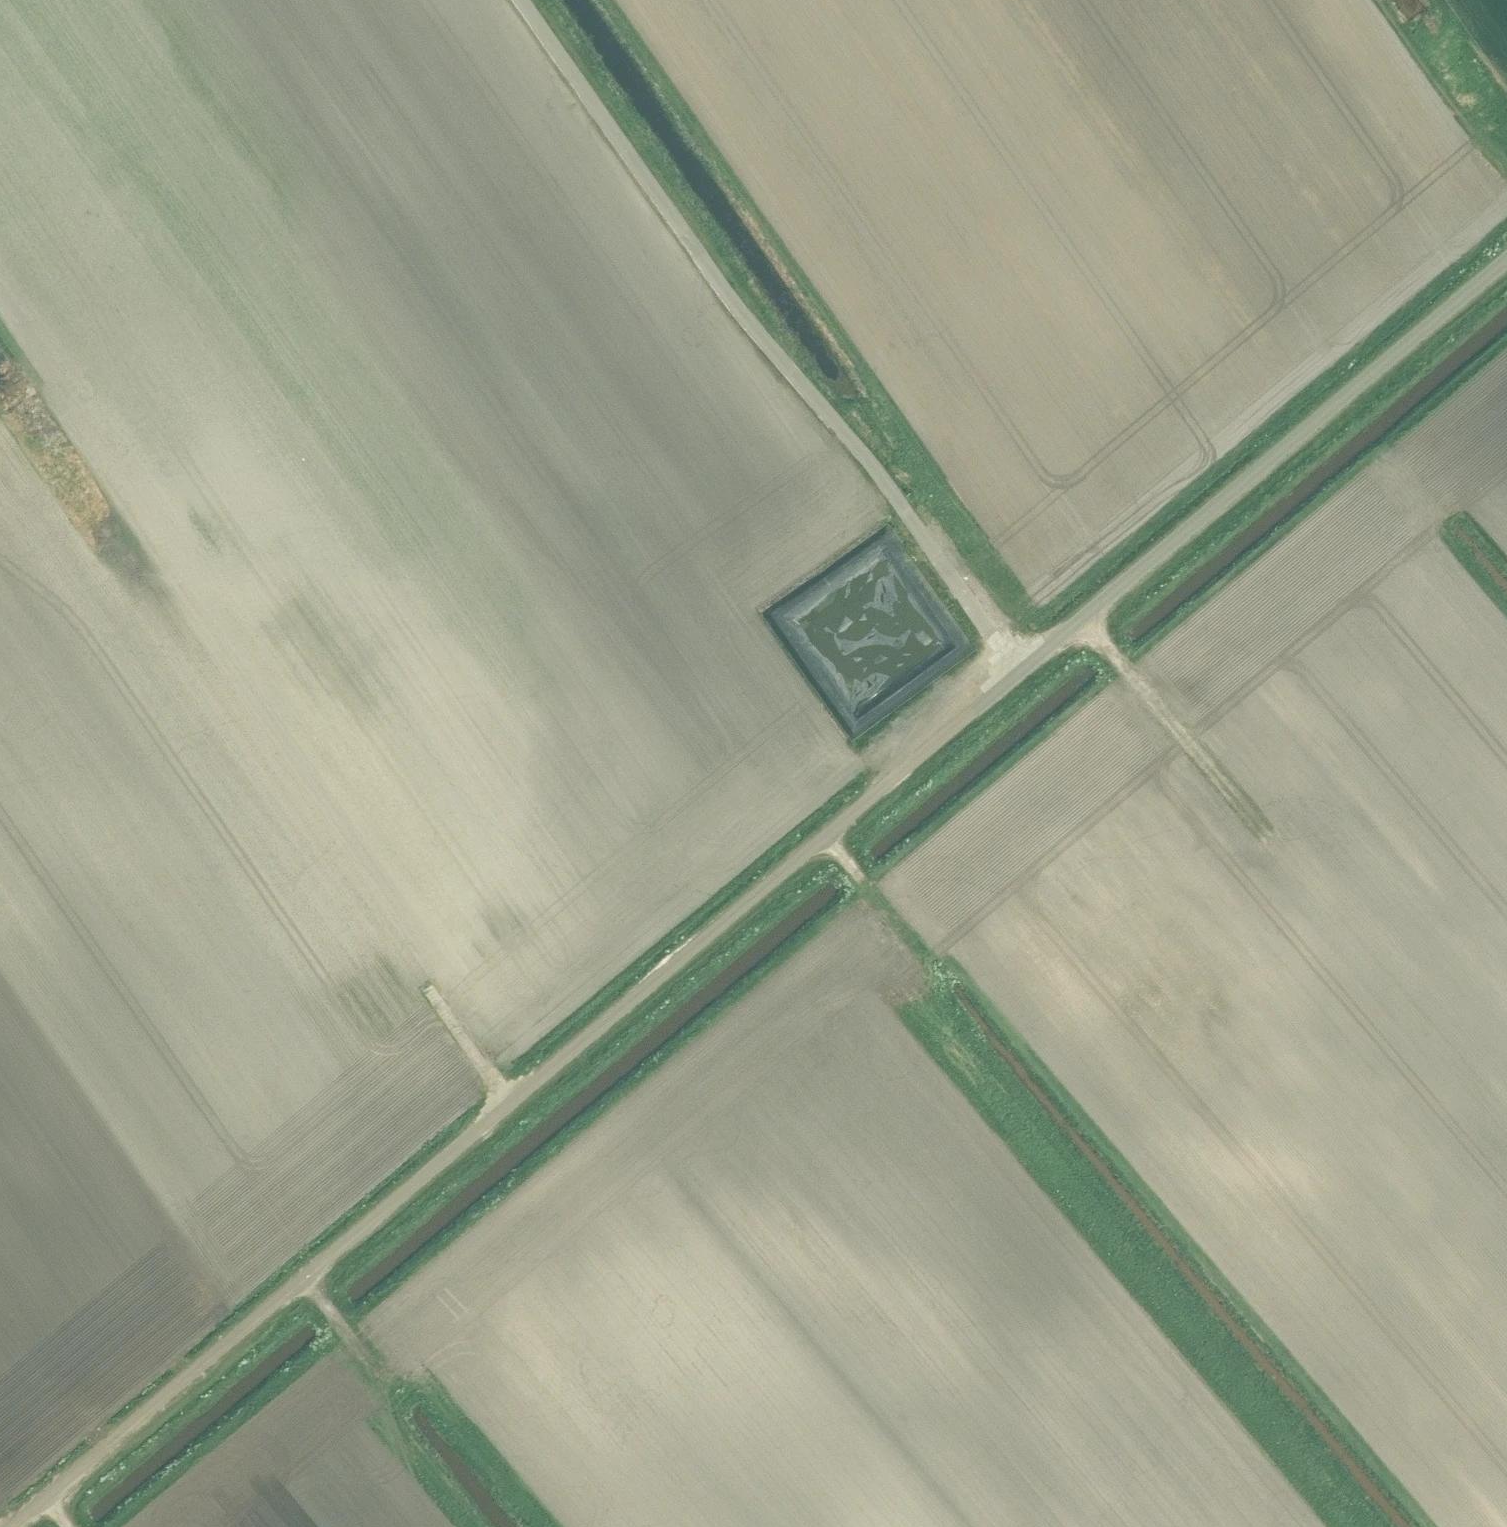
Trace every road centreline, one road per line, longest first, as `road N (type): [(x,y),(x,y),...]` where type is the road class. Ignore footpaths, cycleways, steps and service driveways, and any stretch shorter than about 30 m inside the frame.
road 1 (unclassified): [(12,1526),(1506,260)]

